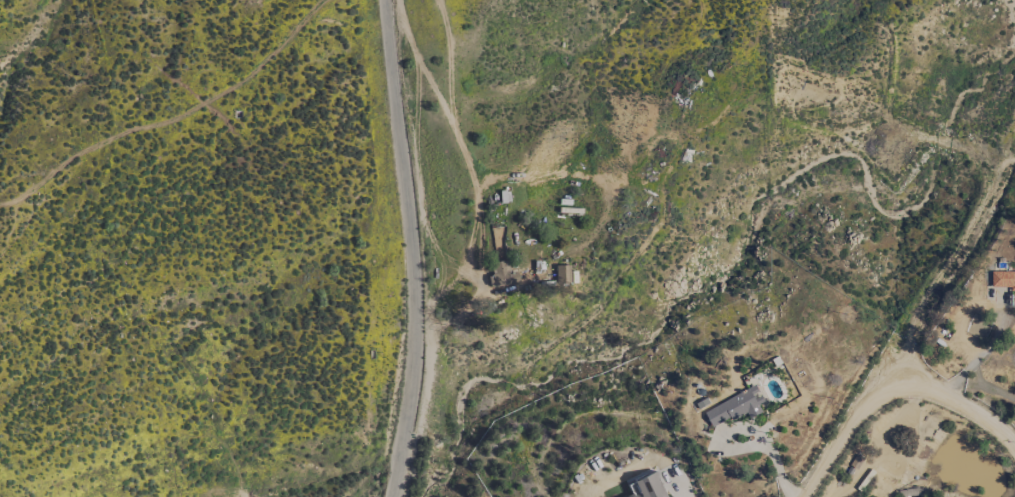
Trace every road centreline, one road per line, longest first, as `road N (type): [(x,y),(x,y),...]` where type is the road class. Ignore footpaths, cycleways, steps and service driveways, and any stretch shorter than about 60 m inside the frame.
road 1 (residential): [(400,496),(416,416),(422,296),(387,0)]
road 2 (residential): [(880,389),(909,379),(1014,440)]
road 3 (residential): [(800,496),(880,389)]

